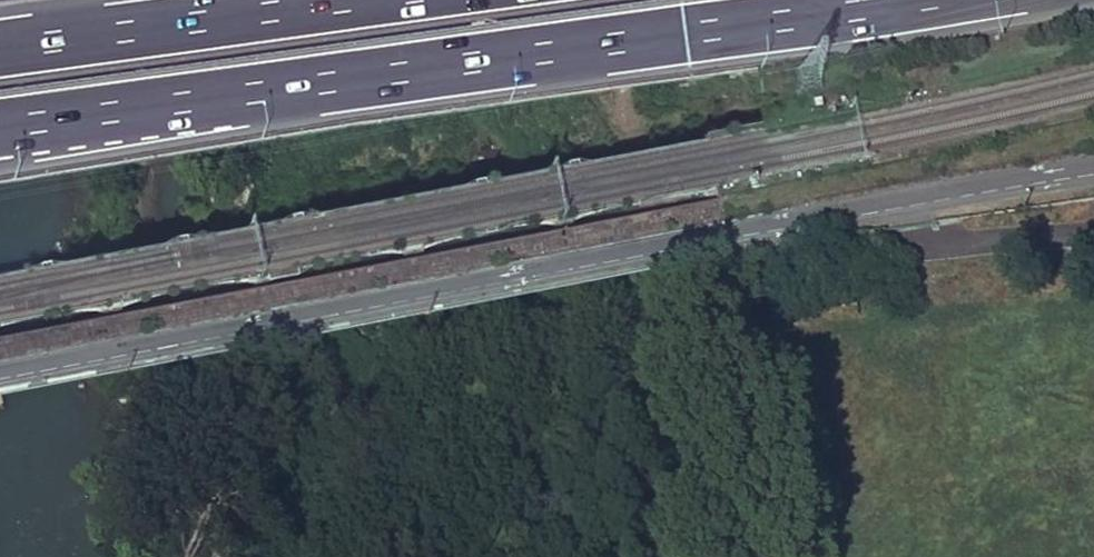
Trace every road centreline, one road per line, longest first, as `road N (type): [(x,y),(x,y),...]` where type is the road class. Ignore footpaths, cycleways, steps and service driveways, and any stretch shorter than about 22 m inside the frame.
road 1 (unclassified): [(1093,165),(0,371)]
road 2 (motorway): [(0,128),(901,0)]
road 3 (motorway): [(349,0),(0,48)]

